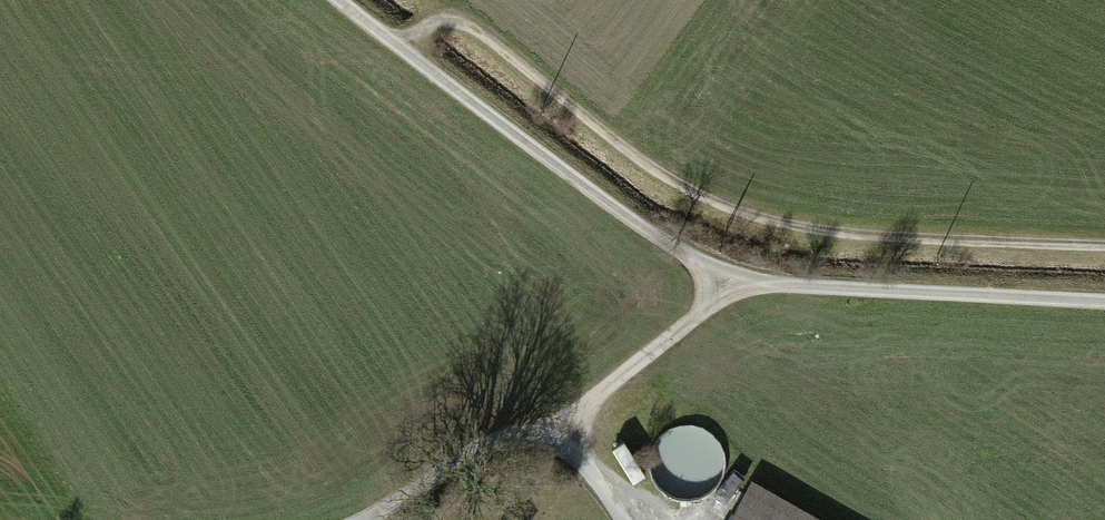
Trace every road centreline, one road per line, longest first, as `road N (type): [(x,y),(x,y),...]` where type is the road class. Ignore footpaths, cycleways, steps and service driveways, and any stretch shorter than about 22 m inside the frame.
road 1 (track): [(1104,302),(729,278),(643,229),(341,0)]
road 2 (track): [(397,45),(453,18),(625,149),(718,203),(795,226),(1104,248)]
road 3 (unclassified): [(354,519),(558,425),(625,519)]
road 4 (track): [(558,425),(701,312),(729,278)]

